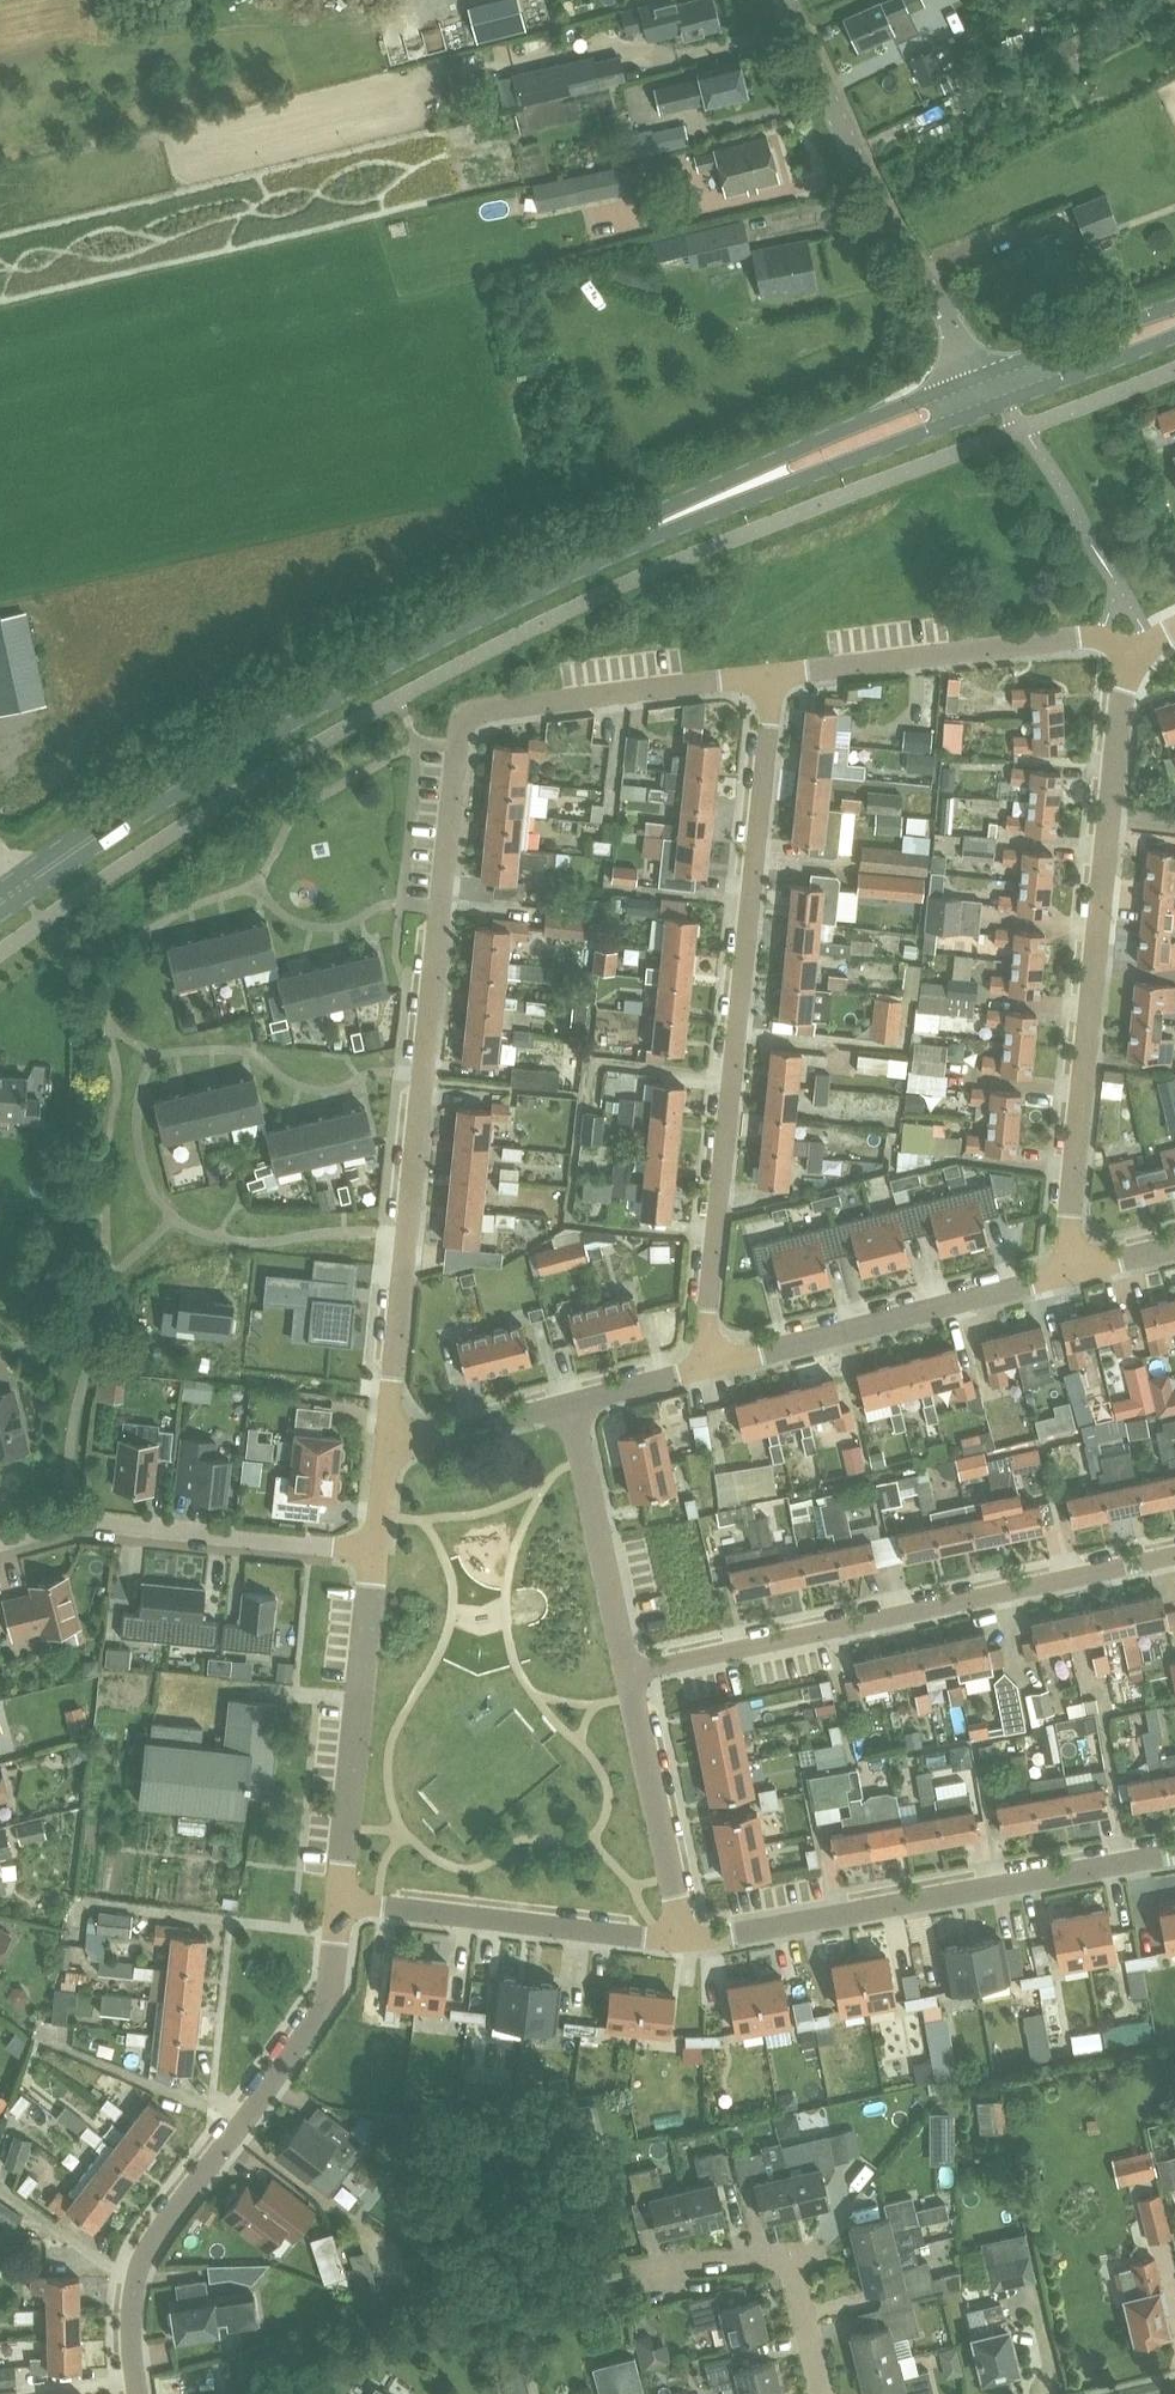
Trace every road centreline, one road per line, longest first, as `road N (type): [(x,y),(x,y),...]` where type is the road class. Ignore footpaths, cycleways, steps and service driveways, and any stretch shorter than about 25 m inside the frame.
road 1 (residential): [(384,1448),(460,724),(480,712),(773,677)]
road 2 (residential): [(704,1367),(773,677)]
road 3 (primary): [(0,903),(317,696),(558,571)]
road 4 (residential): [(1077,1269),(1069,1221),(1130,655)]
road 5 (residential): [(627,1670),(1174,1555)]
road 6 (residential): [(129,2393),(141,2271),(310,2033),(326,2002),(340,1901)]
road 7 (residential): [(684,1946),(1174,1855)]
road 8 (primary): [(558,571),(1004,400)]
road 9 (primary): [(982,373),(715,485),(558,571)]
road 10 (unclassified): [(982,373),(848,142),(786,0)]
road 11 (residential): [(704,1367),(1077,1269)]
road 12 (residential): [(0,1538),(104,1523),(373,1549)]
road 13 (residential): [(340,1901),(373,1549)]
road 14 (residential): [(340,1901),(684,1946)]
road 15 (residential): [(773,677),(1099,638)]
road 16 (residential): [(684,1946),(627,1670)]
road 17 (residential): [(824,2393),(798,2277),(787,2262),(768,2254),(647,2264)]
road 18 (residential): [(627,1670),(573,1404)]
road 19 (primary): [(1174,306),(982,373)]
road 20 (residential): [(384,1448),(573,1404)]
road 21 (primary): [(1004,400),(1174,335)]
road 22 (residential): [(573,1404),(704,1367)]

